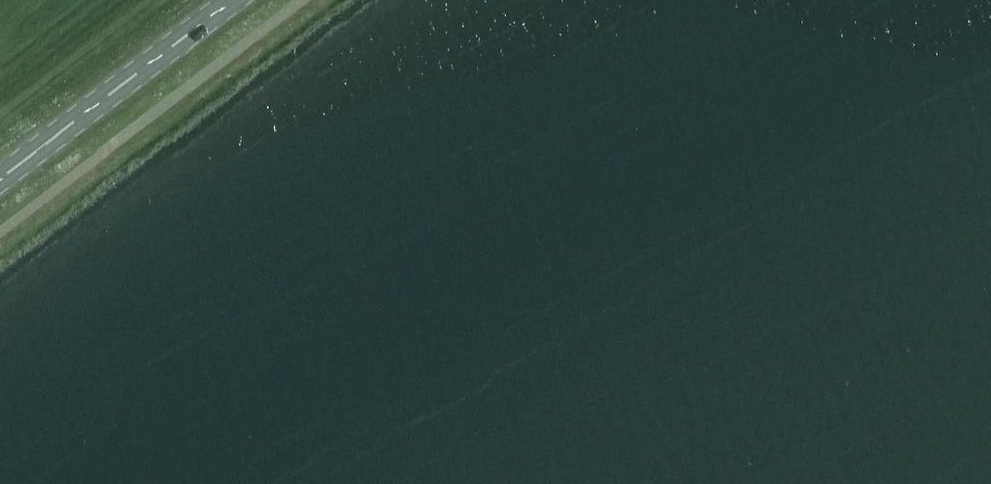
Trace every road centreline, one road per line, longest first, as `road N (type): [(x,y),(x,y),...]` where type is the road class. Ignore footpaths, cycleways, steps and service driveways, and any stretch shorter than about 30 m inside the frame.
road 1 (primary): [(0,179),(234,0)]

